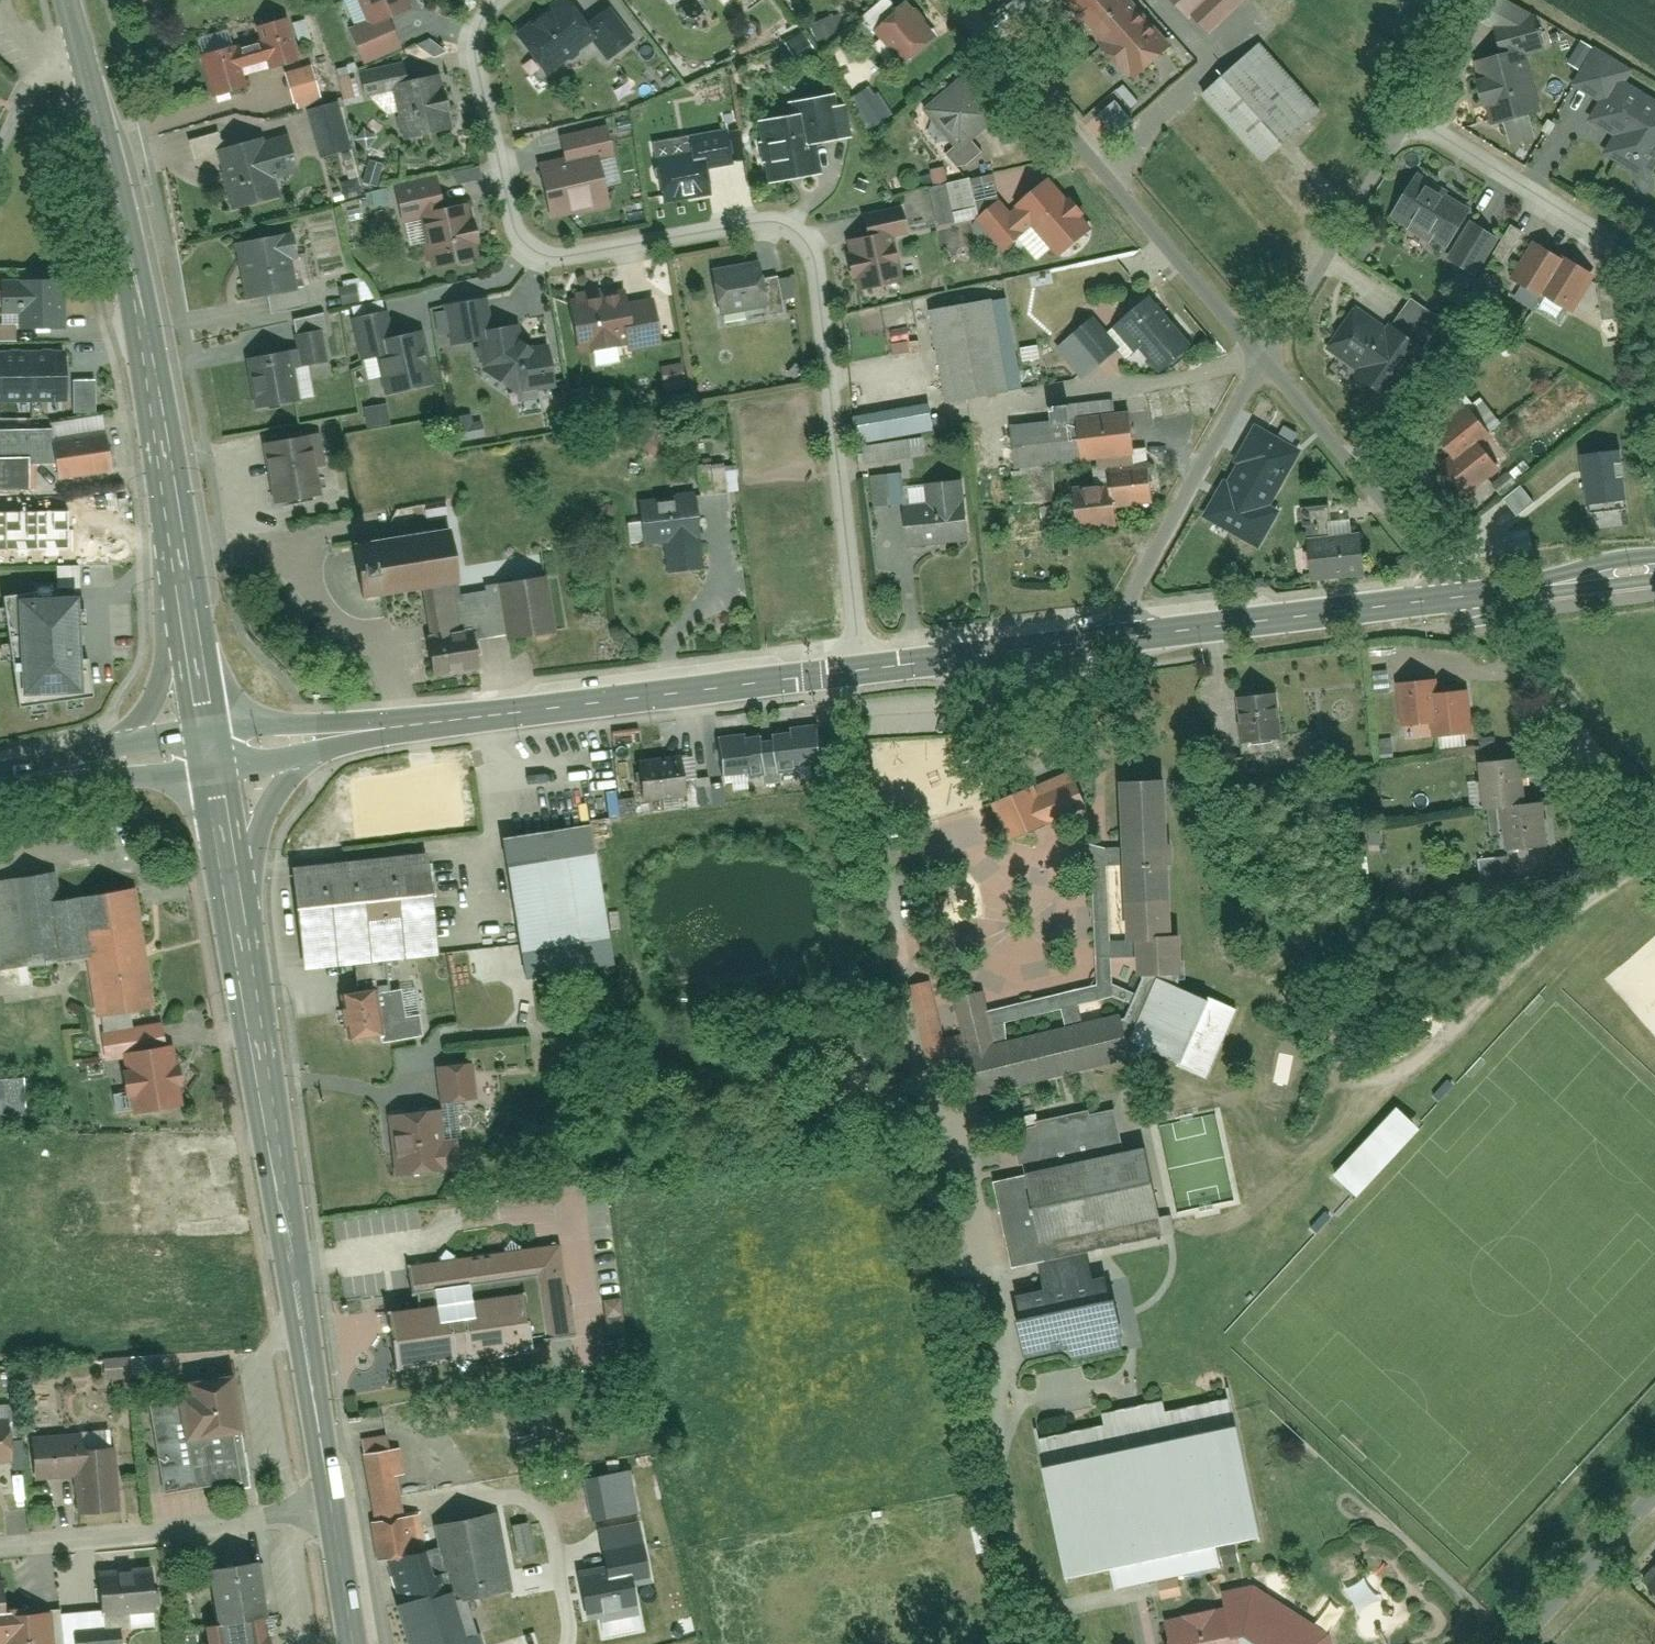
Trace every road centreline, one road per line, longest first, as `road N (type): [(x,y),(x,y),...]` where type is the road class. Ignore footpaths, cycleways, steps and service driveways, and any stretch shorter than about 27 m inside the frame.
road 1 (residential): [(496,0),(474,87),(525,254),(777,228),(804,266),(863,669)]
road 2 (secondary): [(334,1514),(206,756)]
road 3 (secondary): [(206,756),(135,286),(83,51)]
road 4 (tertiary): [(206,756),(863,669)]
road 5 (residential): [(962,0),(1051,98),(1259,360)]
road 6 (track): [(1654,852),(1564,918),(1408,1072),(1333,1084)]
road 7 (tertiary): [(1123,631),(1467,601)]
road 8 (residential): [(334,1514),(0,1548)]
road 9 (residential): [(1259,360),(1467,601)]
road 10 (residential): [(1259,360),(1123,631)]
road 11 (residential): [(1467,601),(1654,826)]
road 12 (residential): [(1411,118),(1259,360)]
road 13 (tertiary): [(863,669),(1123,631)]
road 14 (tertiary): [(0,783),(206,756)]
road 15 (residential): [(1654,1496),(1519,1643)]
road 16 (tertiary): [(1467,601),(1654,579)]
road 17 (residential): [(1411,118),(1571,217)]
road 18 (residential): [(1476,0),(1411,118)]
road 19 (residential): [(83,51),(41,68),(0,146)]
road 20 (secondary): [(356,1643),(334,1514)]

